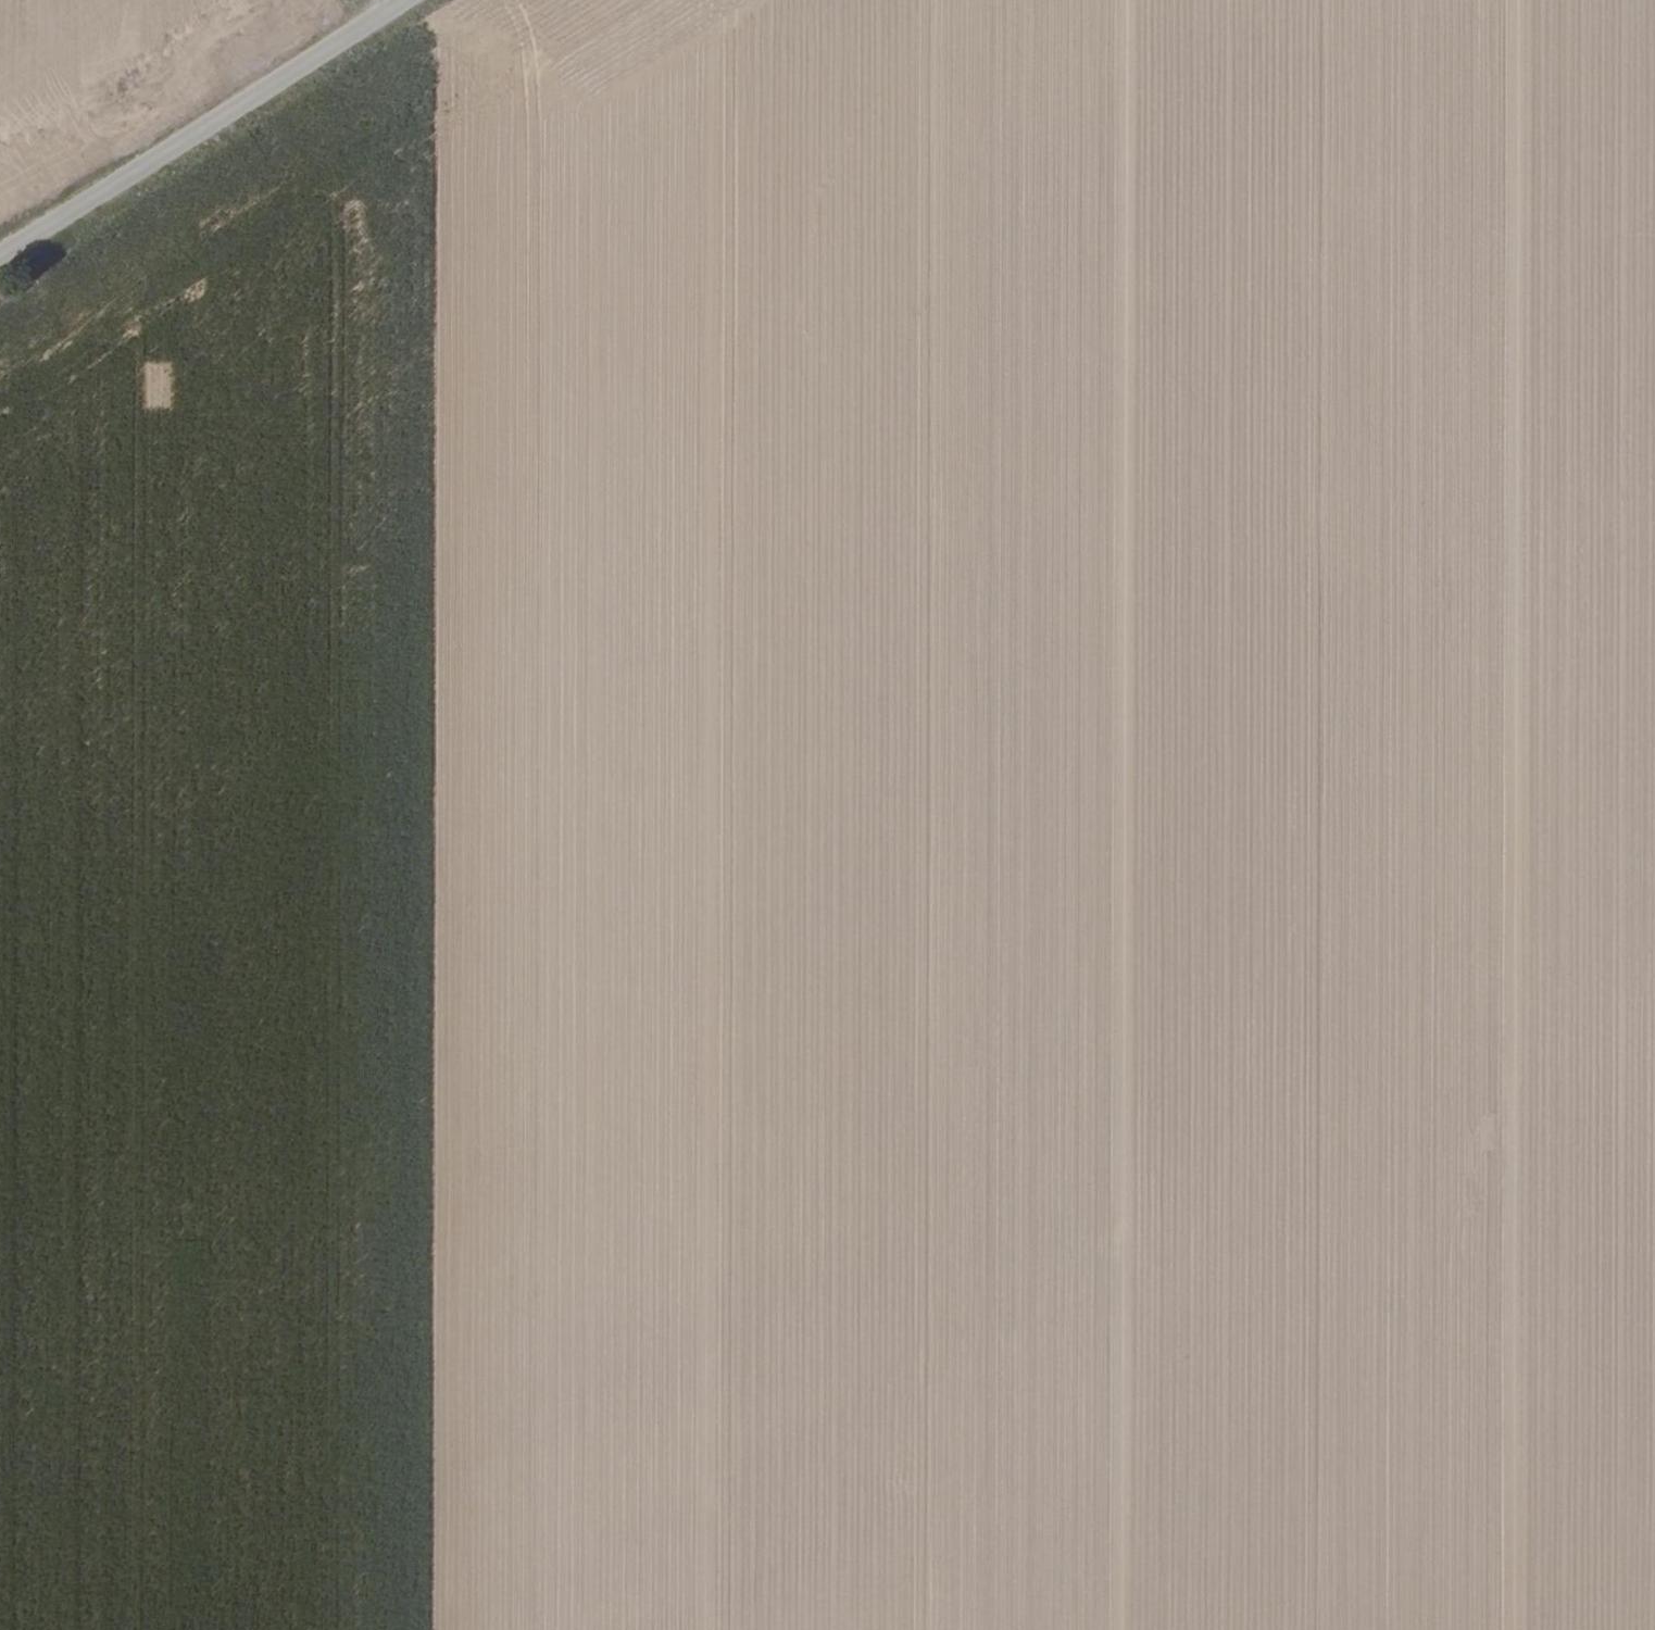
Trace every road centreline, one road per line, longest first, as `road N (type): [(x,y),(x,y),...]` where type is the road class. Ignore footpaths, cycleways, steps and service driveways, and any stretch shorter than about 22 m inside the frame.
road 1 (track): [(426,0),(0,261)]

